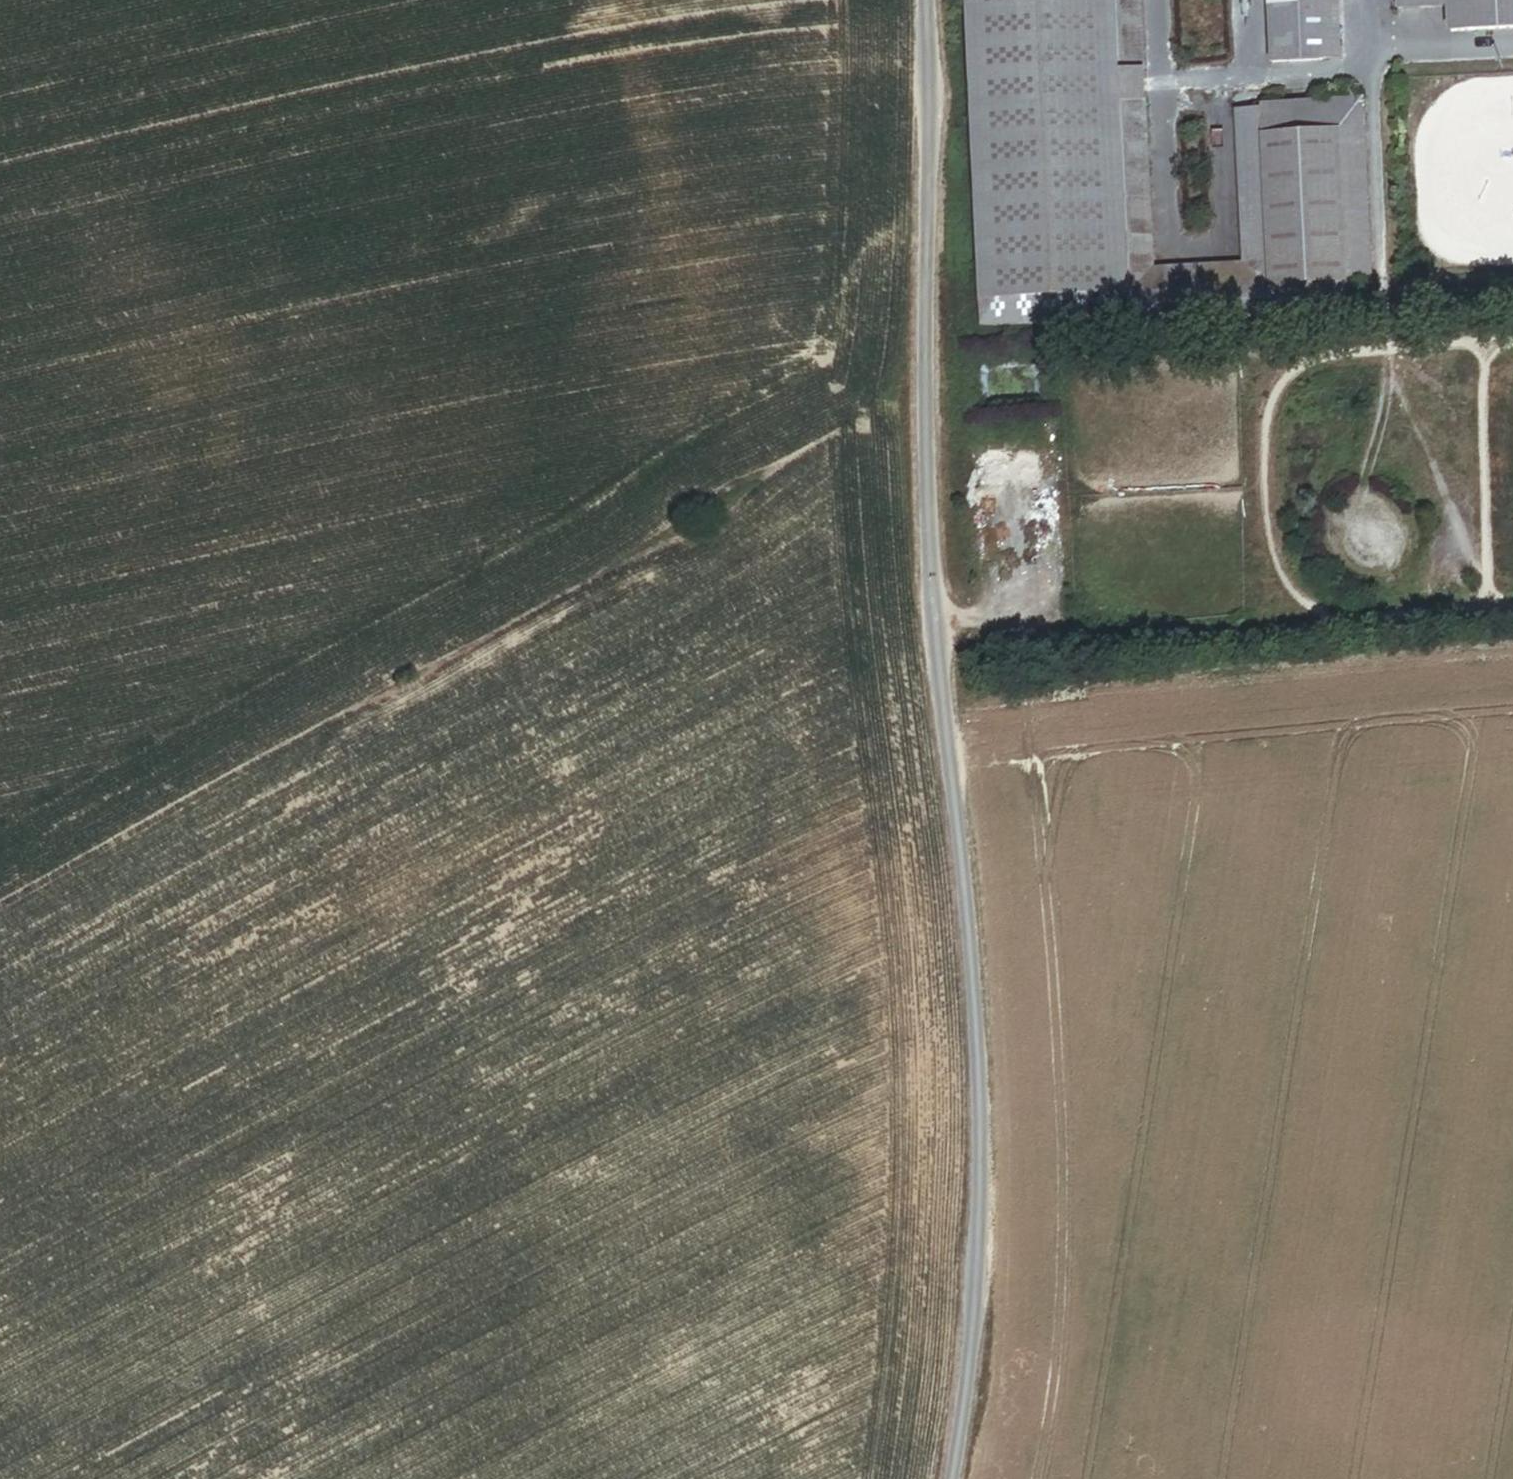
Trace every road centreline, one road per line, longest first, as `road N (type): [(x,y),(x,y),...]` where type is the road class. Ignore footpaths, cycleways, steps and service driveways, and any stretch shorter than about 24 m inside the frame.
road 1 (unclassified): [(923,0),(924,443),(977,1081),(973,1315),(951,1478)]

